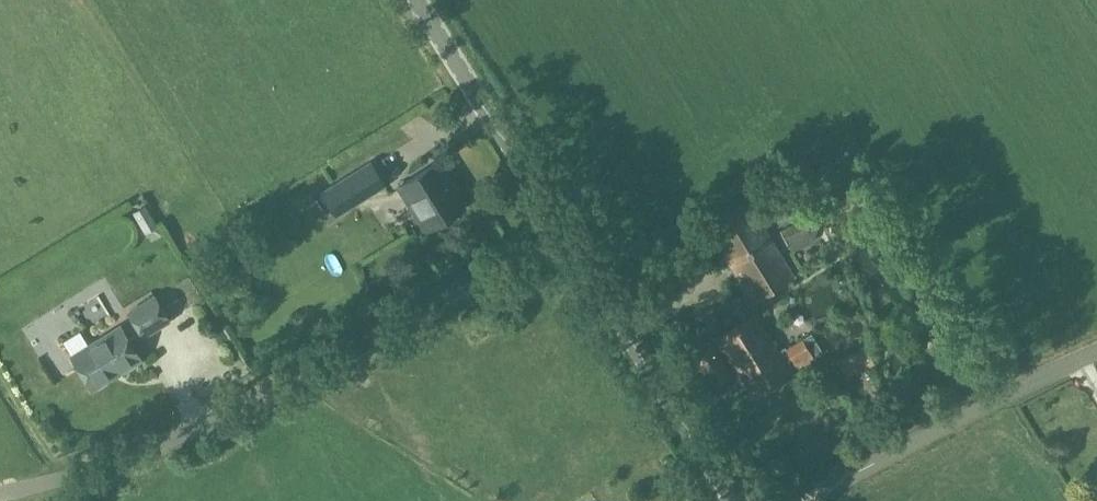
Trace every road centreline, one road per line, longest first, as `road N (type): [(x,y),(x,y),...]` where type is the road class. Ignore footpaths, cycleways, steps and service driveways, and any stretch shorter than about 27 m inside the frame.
road 1 (unclassified): [(0,496),(143,454),(566,242)]
road 2 (unclassified): [(806,500),(1096,359)]
road 3 (tertiary): [(731,500),(566,242)]
road 4 (tertiary): [(416,0),(566,242)]

